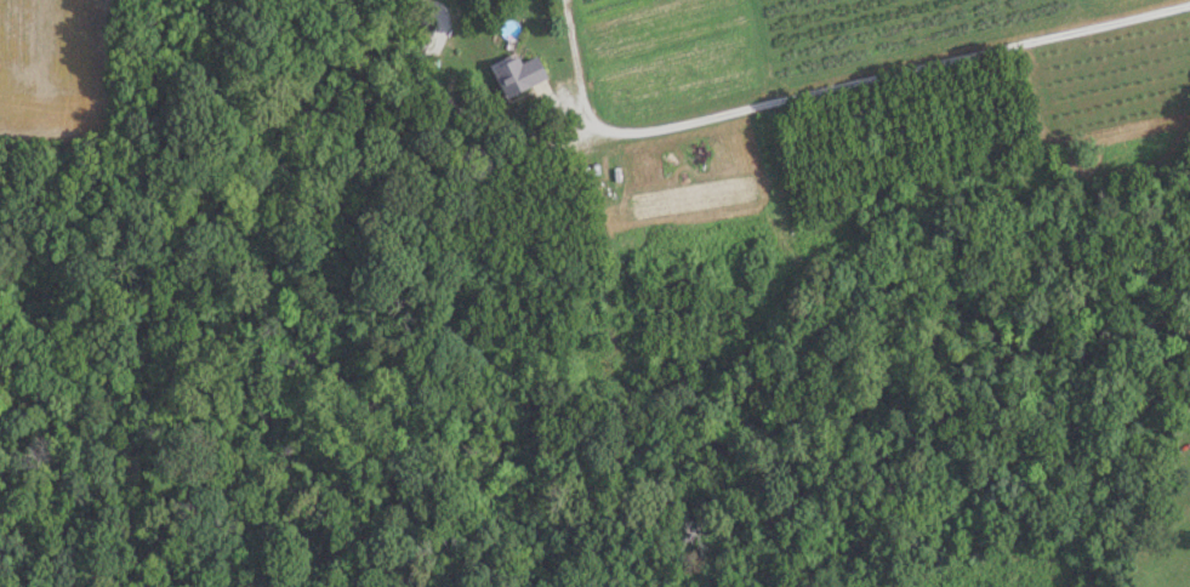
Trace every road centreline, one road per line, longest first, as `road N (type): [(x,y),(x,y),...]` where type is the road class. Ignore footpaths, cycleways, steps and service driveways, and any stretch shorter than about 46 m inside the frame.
road 1 (residential): [(1189,4),(653,135),(600,132),(569,103)]

